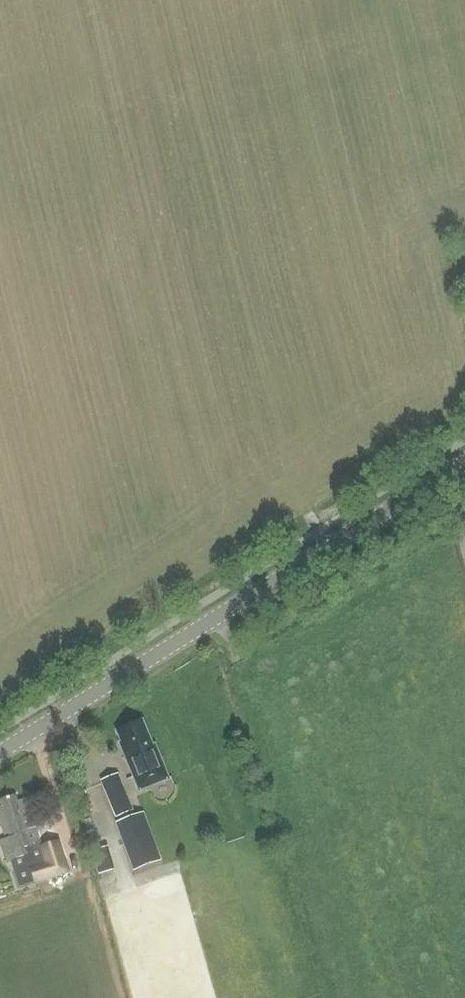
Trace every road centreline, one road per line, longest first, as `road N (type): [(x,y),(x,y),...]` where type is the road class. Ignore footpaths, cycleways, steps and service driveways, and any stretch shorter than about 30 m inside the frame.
road 1 (tertiary): [(0,751),(464,462)]

